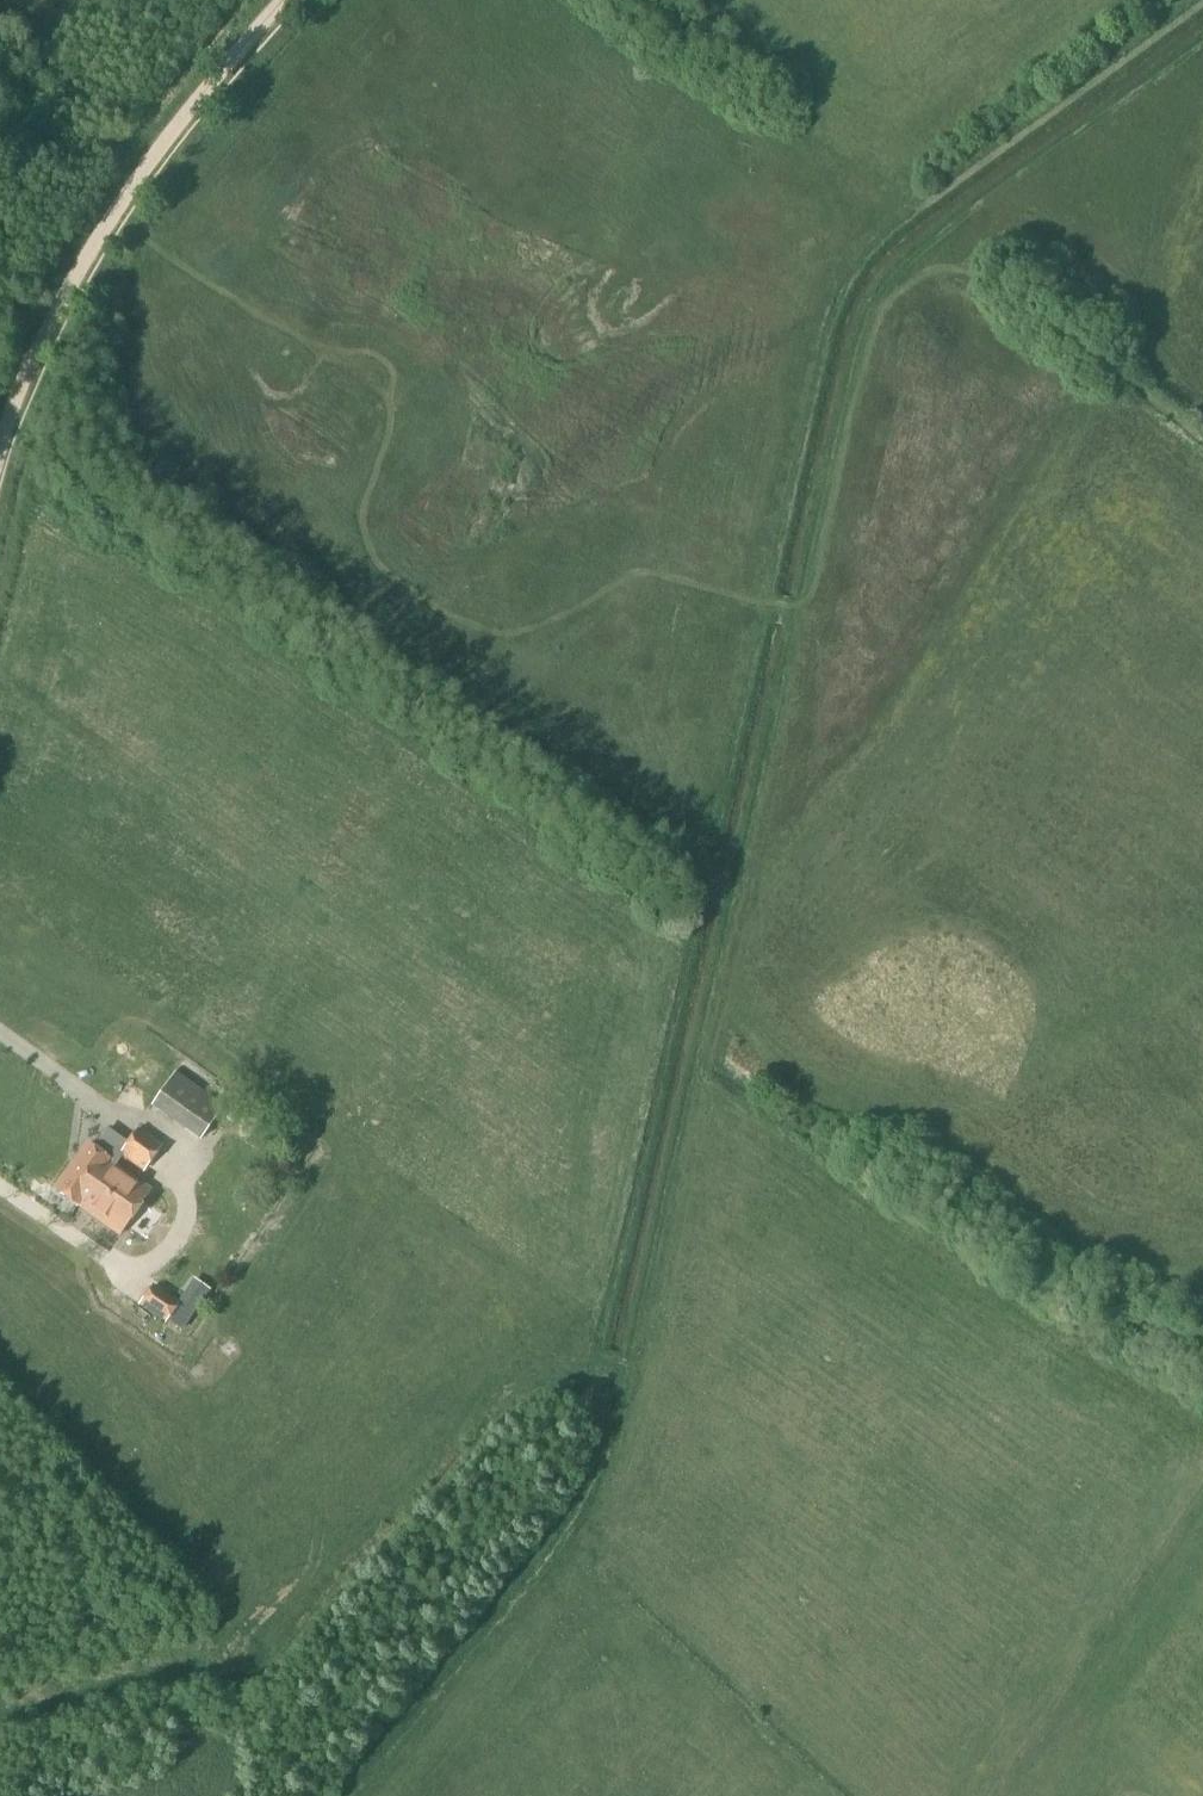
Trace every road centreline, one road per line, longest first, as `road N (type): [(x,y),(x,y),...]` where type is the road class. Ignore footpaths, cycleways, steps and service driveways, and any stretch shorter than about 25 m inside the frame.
road 1 (unclassified): [(0,434),(41,334),(135,178),(178,116),(282,0)]

